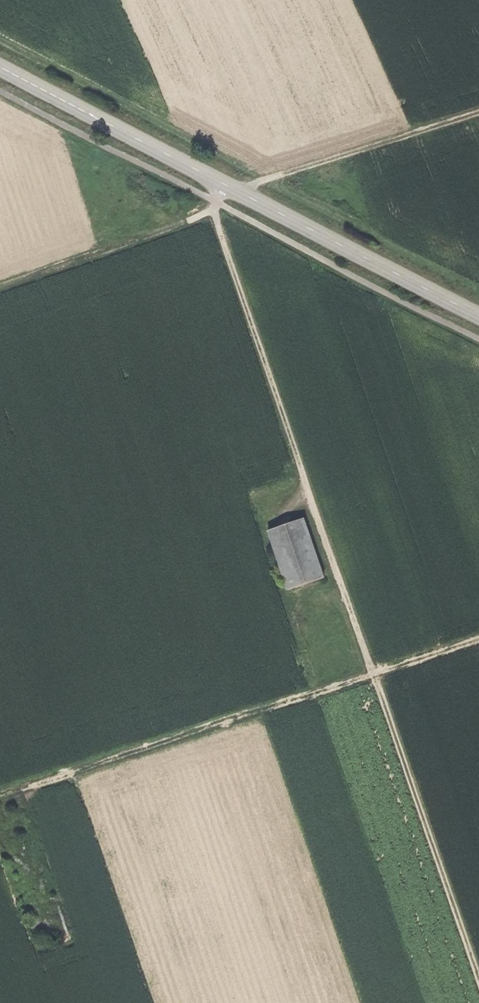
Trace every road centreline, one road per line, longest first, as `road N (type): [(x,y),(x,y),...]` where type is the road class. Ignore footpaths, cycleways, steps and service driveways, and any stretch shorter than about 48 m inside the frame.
road 1 (track): [(212,209),(478,975)]
road 2 (secondary): [(0,68),(478,316)]
road 3 (track): [(0,286),(186,222),(224,195),(478,111)]
road 4 (track): [(0,799),(478,640)]

